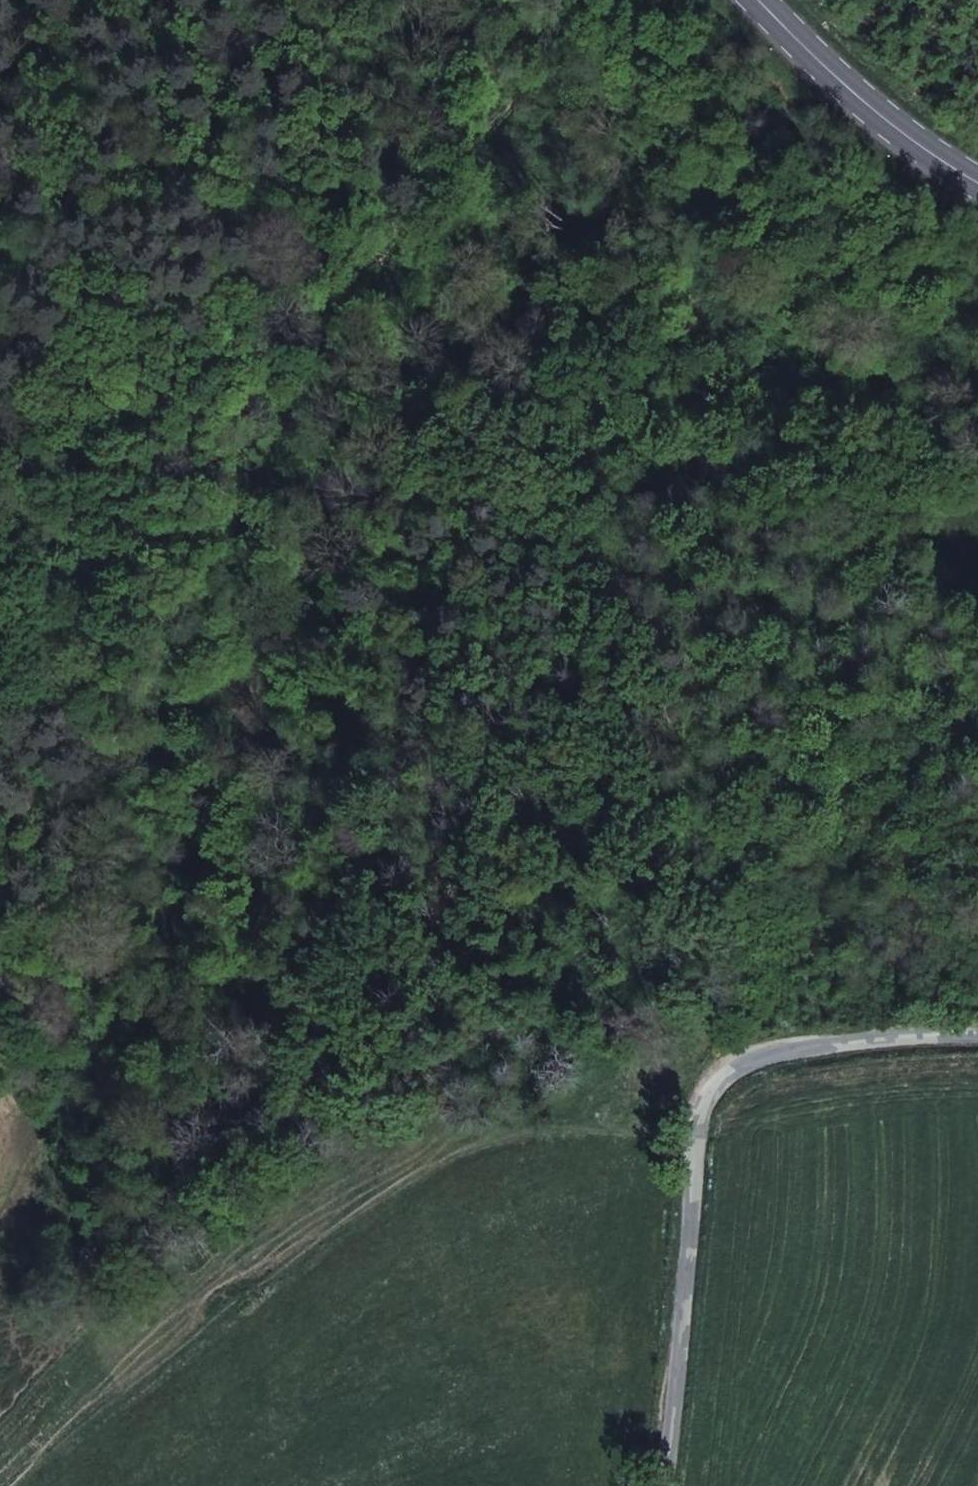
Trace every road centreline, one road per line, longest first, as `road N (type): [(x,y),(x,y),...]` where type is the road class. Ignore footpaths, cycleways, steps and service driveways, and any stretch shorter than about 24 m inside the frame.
road 1 (unclassified): [(977,1037),(807,1051),(717,1084),(698,1154),(668,1485)]
road 2 (secondary): [(977,184),(880,115),(761,0)]

